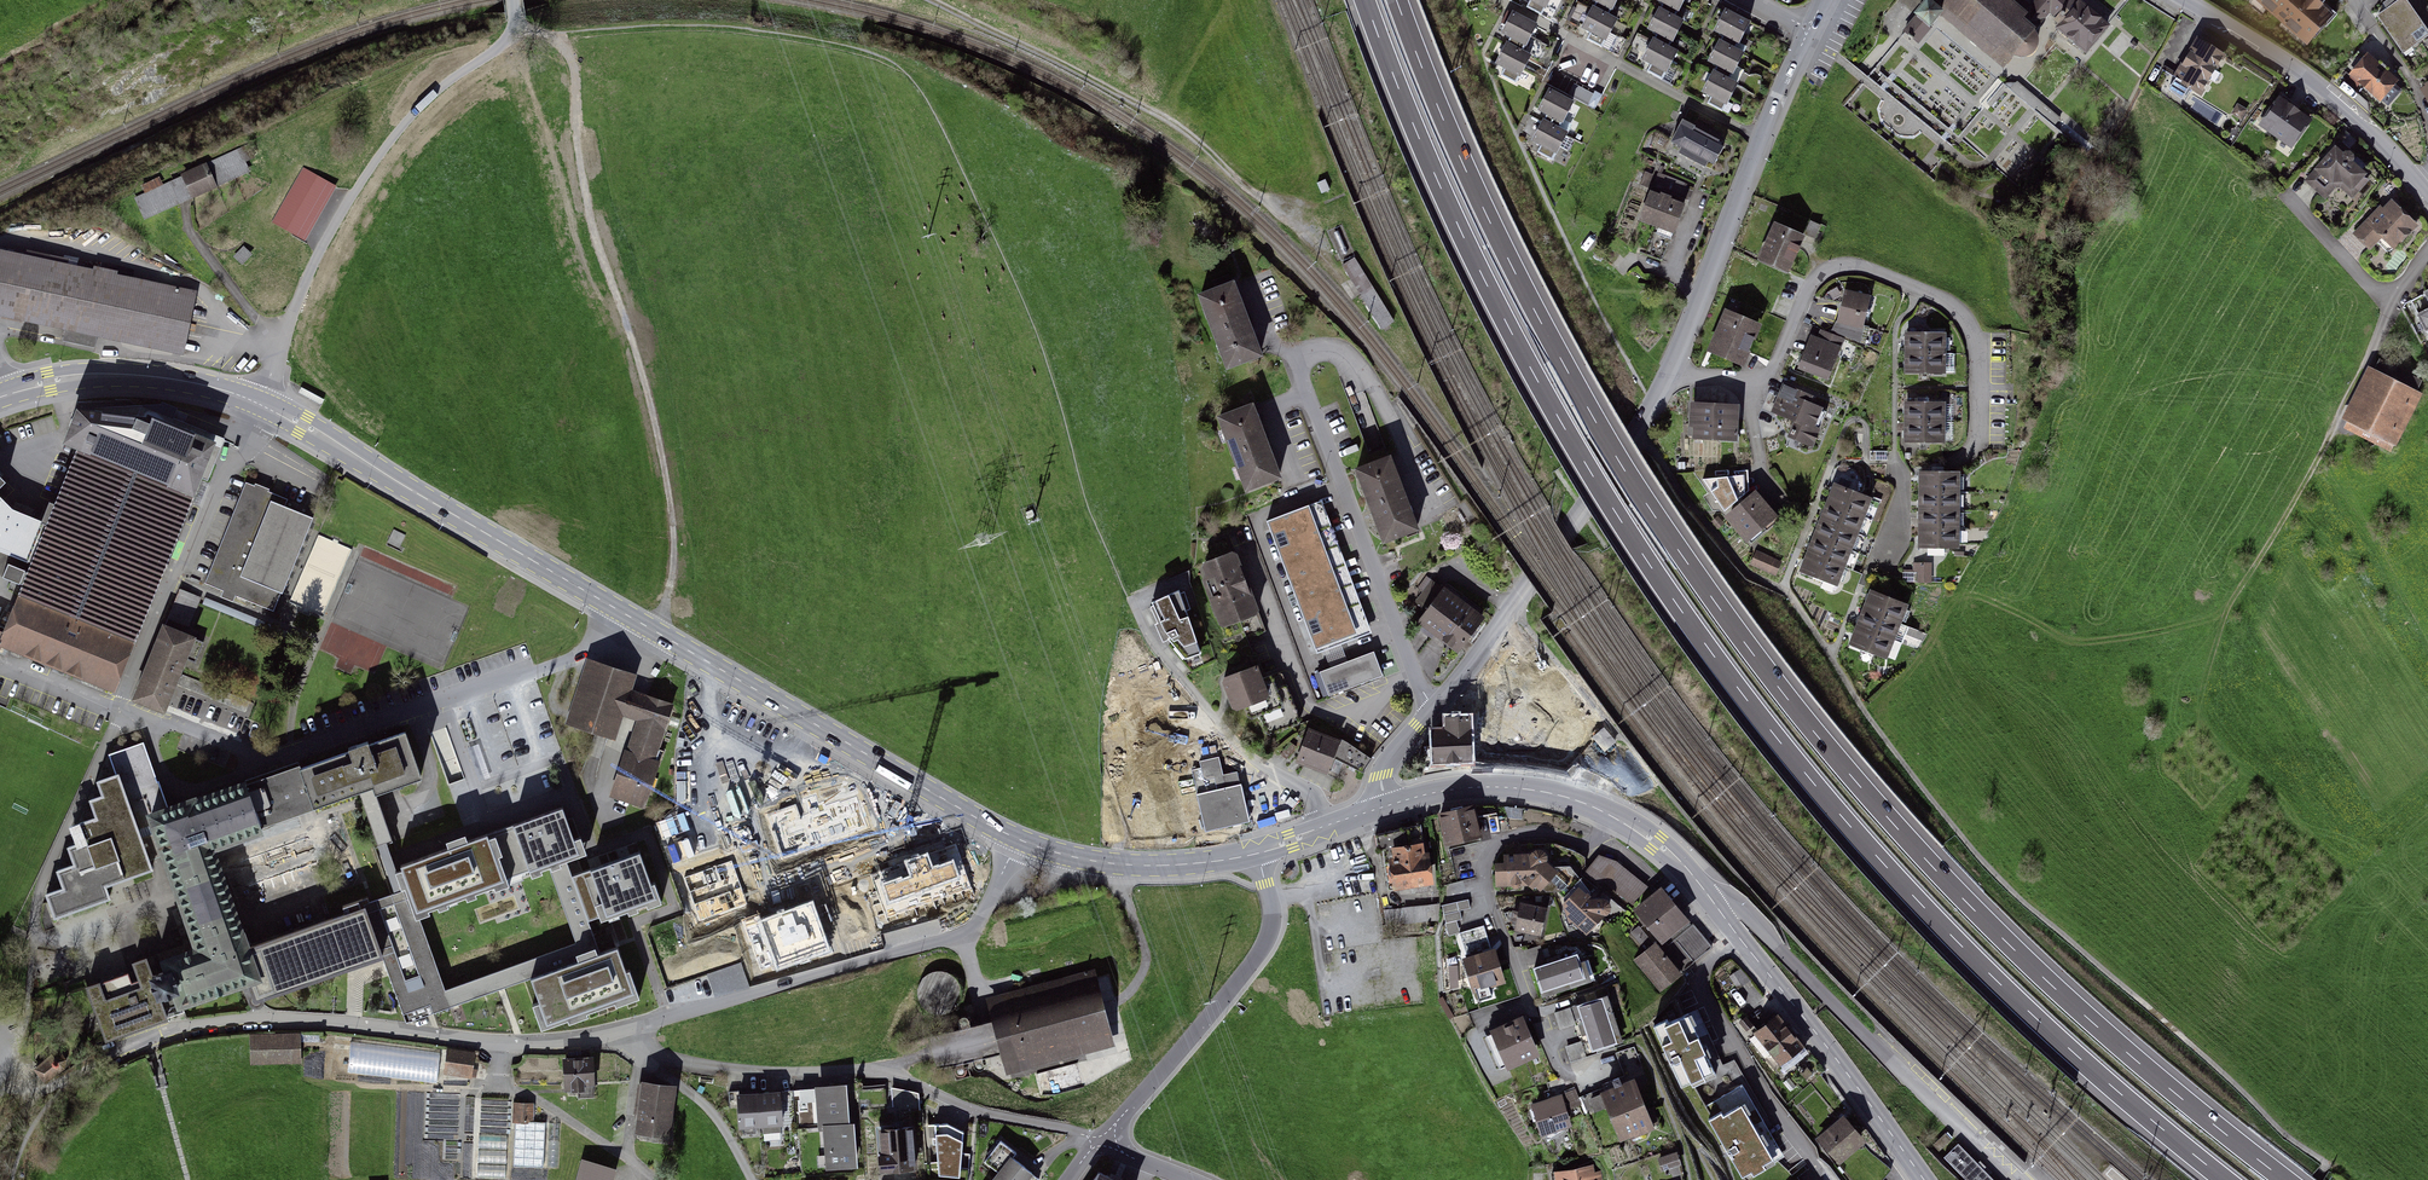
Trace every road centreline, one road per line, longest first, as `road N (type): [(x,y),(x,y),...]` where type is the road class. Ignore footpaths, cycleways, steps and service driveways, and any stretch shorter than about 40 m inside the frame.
road 1 (motorway): [(2285,1179),(2137,1060),(1974,910),(1750,649),(1637,492),(1562,362),(1479,198),(1396,0)]
road 2 (motorway): [(1364,0),(1433,171),(1535,382),(1726,674),(1841,818),(1961,947),(2064,1046),(2224,1179)]
road 3 (track): [(1114,864),(1124,730),(1111,570),(1001,250),(910,84),(849,50),(696,28),(511,34)]
road 4 (primary): [(1018,839),(261,404)]
road 5 (track): [(550,35),(570,60),(575,138),(600,259),(640,365),(677,541),(656,633)]
road 6 (residential): [(629,1029),(500,1042),(261,1018),(174,1030),(105,1056)]
road 7 (residential): [(629,1029),(646,1053),(666,1058),(902,1079),(978,1111),(1099,1141)]
road 8 (unclassified): [(261,404),(305,282),(355,189),(397,131),(511,34),(513,0)]
road 9 (primary): [(1924,1179),(1692,874),(1610,814)]
road 10 (residential): [(1018,839),(983,916),(961,934),(629,1029)]
road 11 (residential): [(1747,380),(1771,371),(1812,281),(1840,266),(1872,269),(1951,304),(1971,328),(1974,440),(1951,462)]
road 12 (residential): [(1610,814),(1583,844),(1541,833),(1506,841),(1484,872),(1557,1069),(1595,1067)]
road 13 (track): [(931,0),(1169,120),(1273,210)]
road 14 (residential): [(1435,704),(1639,427),(1665,375)]
road 15 (residential): [(1665,375),(1808,28)]
road 16 (residential): [(1435,704),(1413,671),(1297,362)]
road 17 (residential): [(1257,852),(1272,907),(1262,949),(1099,1141)]
road 18 (residential): [(2182,0),(2284,64),(2418,180)]
road 19 (primary): [(261,404),(200,384),(131,374),(69,378),(5,395)]
road 20 (primary): [(1257,852),(1148,866),(1075,857),(1018,839)]
road 21 (primary): [(1610,814),(1504,787),(1388,805)]
road 22 (residential): [(2427,251),(2397,292),(2382,294),(2285,195)]
road 23 (residential): [(2352,0),(2410,78),(2427,120)]
road 24 (primary): [(1388,805),(1257,852)]
road 25 (residential): [(1388,805),(1383,768),(1435,704)]

